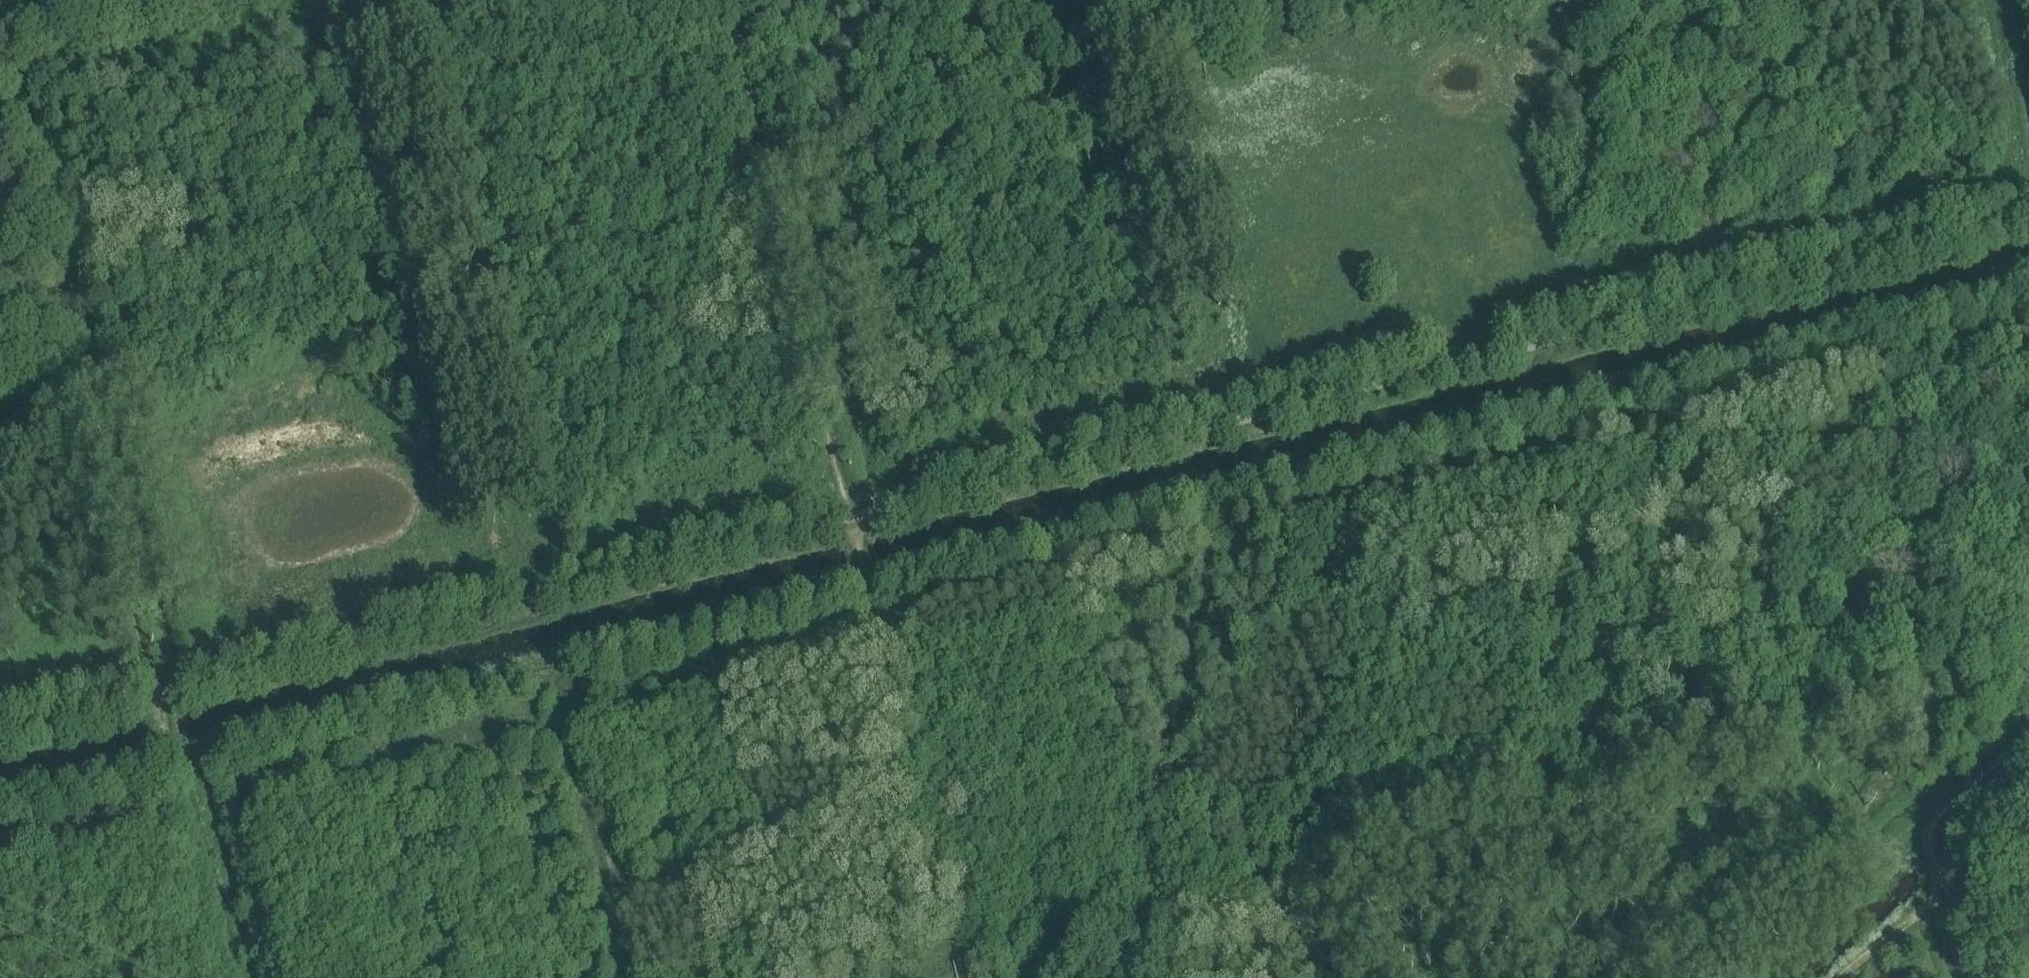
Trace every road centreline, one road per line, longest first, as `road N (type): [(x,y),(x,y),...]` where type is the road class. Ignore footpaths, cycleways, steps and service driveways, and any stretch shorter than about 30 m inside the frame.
road 1 (unclassified): [(0,734),(2028,222)]
road 2 (track): [(2028,753),(1922,859),(1941,900)]
road 3 (track): [(1941,900),(1848,977)]

